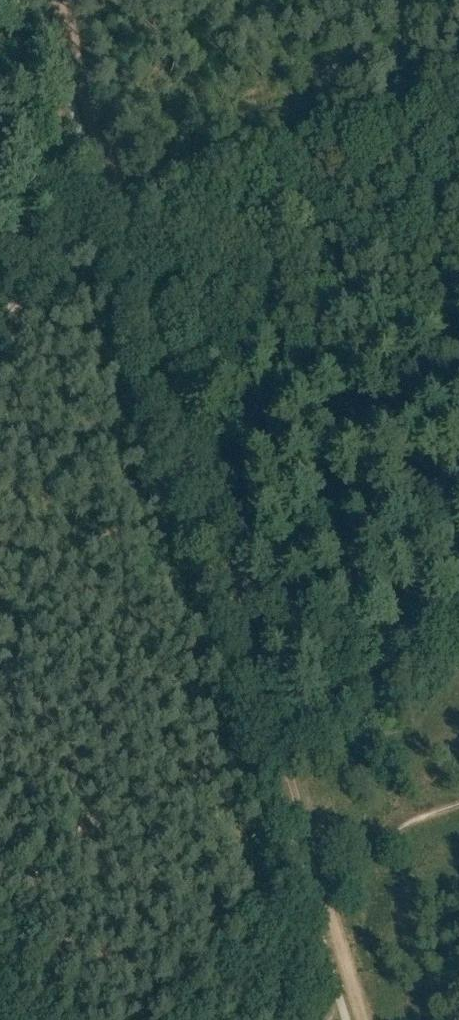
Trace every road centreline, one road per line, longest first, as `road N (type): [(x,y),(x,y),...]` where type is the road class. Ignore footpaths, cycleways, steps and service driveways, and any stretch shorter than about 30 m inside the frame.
road 1 (track): [(118,201),(329,901)]
road 2 (track): [(118,201),(458,95)]
road 3 (track): [(57,0),(118,201)]
road 4 (track): [(458,804),(376,845),(329,901)]
road 5 (track): [(104,212),(0,321)]

